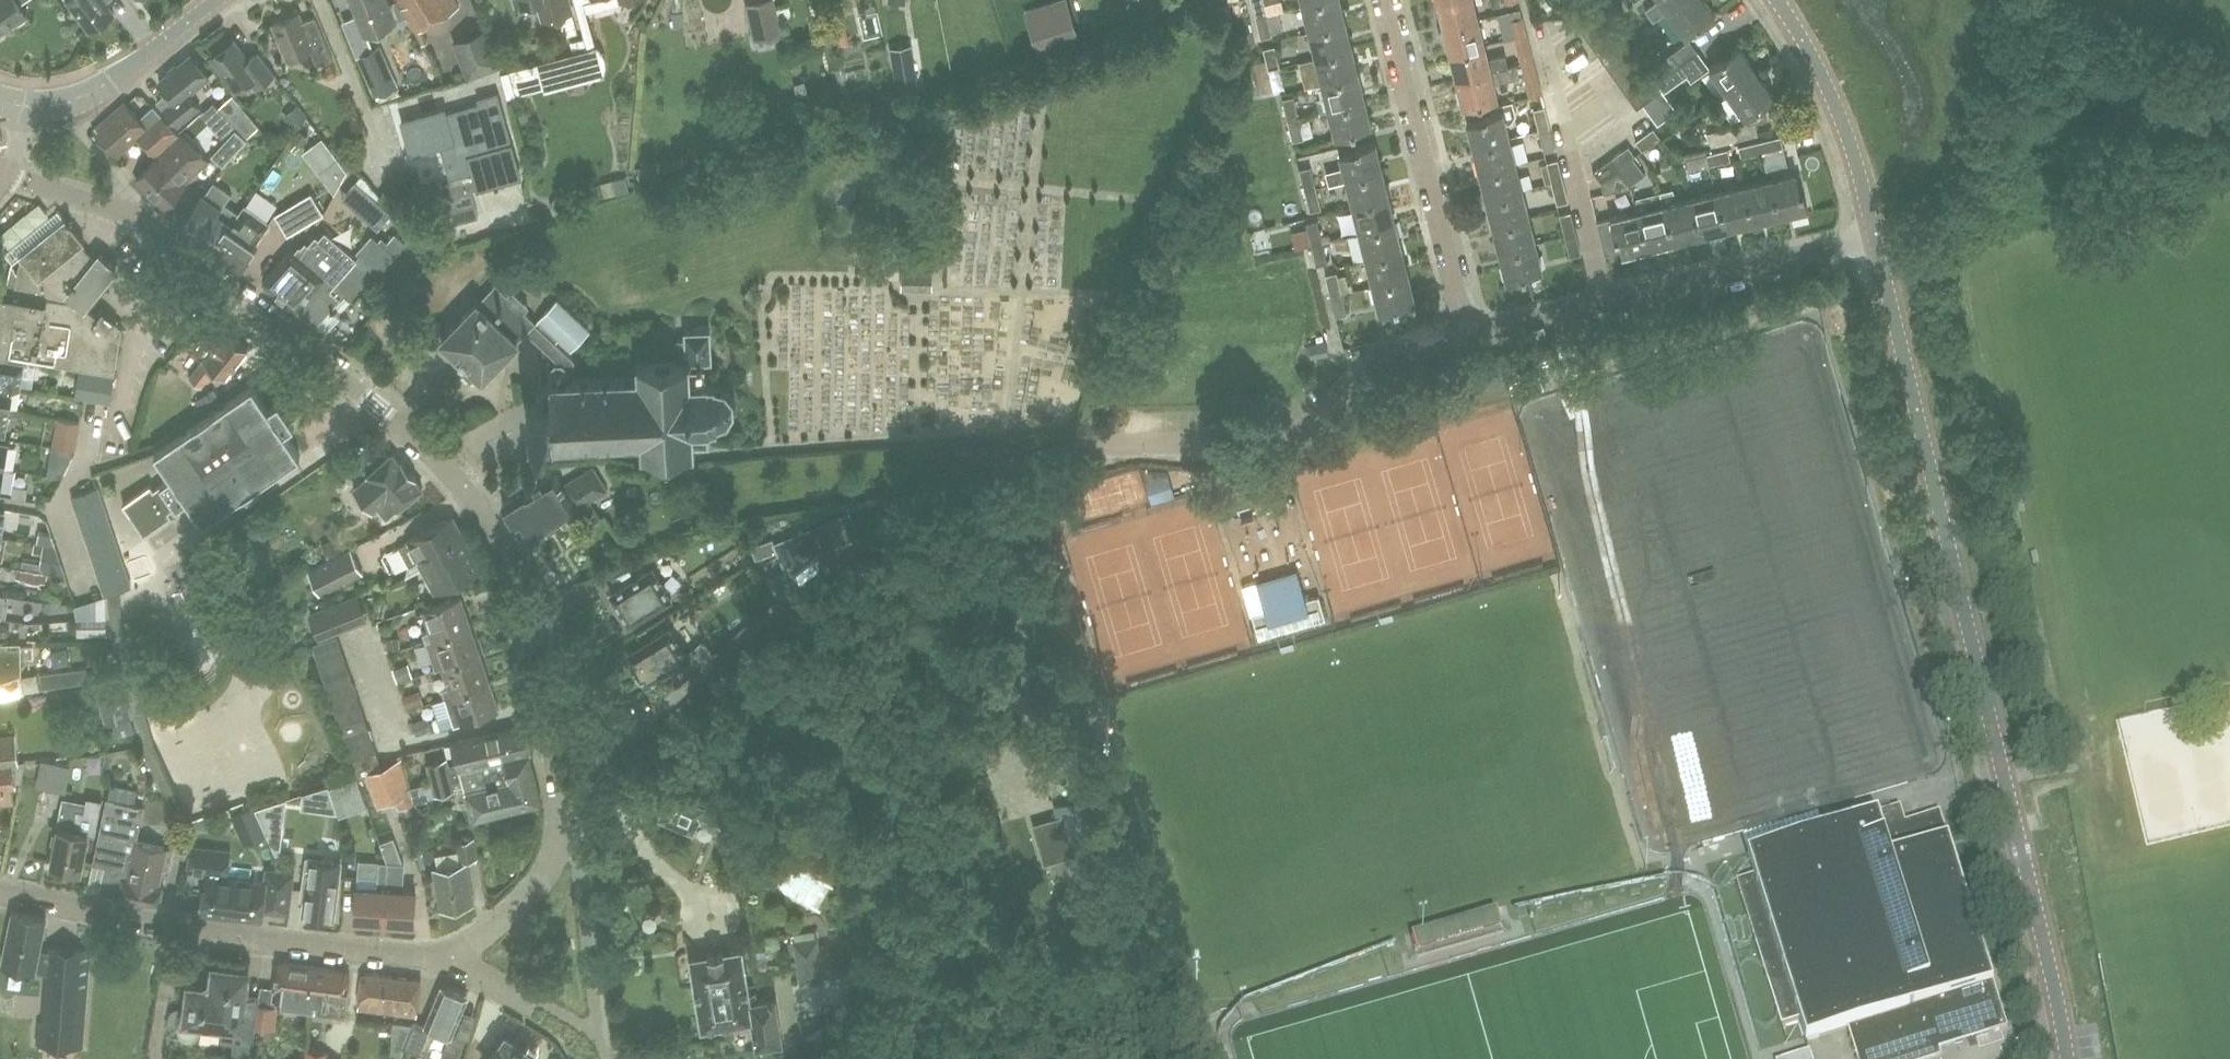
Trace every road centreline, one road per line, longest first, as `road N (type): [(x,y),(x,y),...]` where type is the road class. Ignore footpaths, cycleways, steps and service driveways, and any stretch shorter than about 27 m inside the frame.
road 1 (residential): [(447,959),(532,896),(552,869),(561,834),(546,708),(498,544),(453,475),(163,234),(127,213),(5,176)]
road 2 (unclassified): [(2067,1058),(1875,239)]
road 3 (residential): [(447,959),(175,927),(0,892)]
road 4 (residential): [(1466,334),(1875,239)]
road 5 (residential): [(1466,334),(1384,0)]
road 6 (unclassified): [(1875,239),(1837,105),(1776,0)]
road 7 (tertiary): [(24,112),(96,93),(216,0)]
road 8 (residential): [(607,1058),(596,1034),(447,959)]

